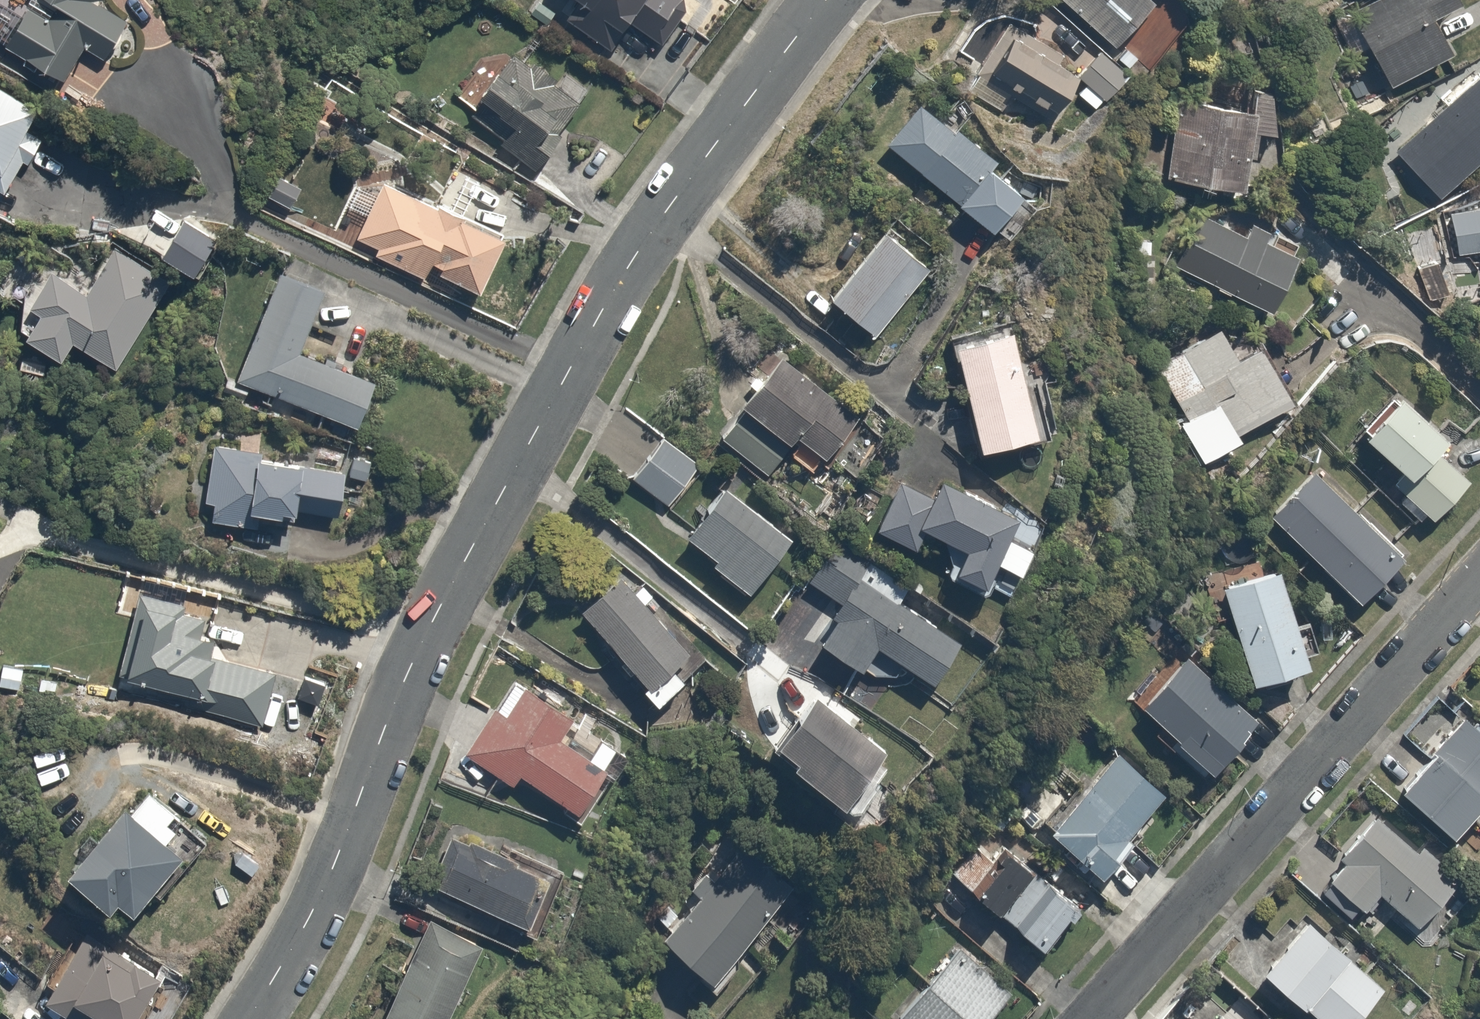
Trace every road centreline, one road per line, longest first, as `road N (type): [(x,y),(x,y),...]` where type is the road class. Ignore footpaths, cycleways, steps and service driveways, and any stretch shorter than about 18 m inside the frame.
road 1 (residential): [(259,1018),(318,912),(408,668),(515,463),(629,264),(826,0)]
road 2 (residential): [(1479,583),(1096,1018)]

